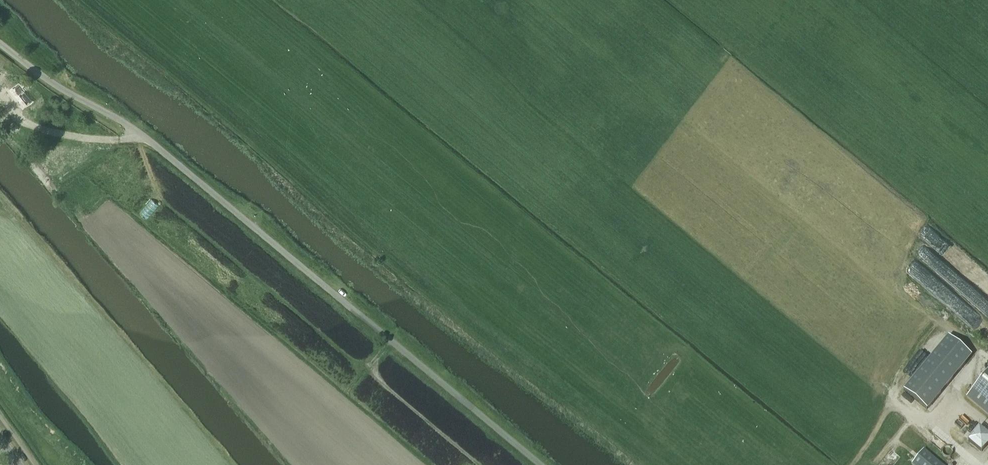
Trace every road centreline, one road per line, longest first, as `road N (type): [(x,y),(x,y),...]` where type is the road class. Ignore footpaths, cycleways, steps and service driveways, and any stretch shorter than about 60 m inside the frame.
road 1 (unclassified): [(541,464),(141,133),(0,44)]

